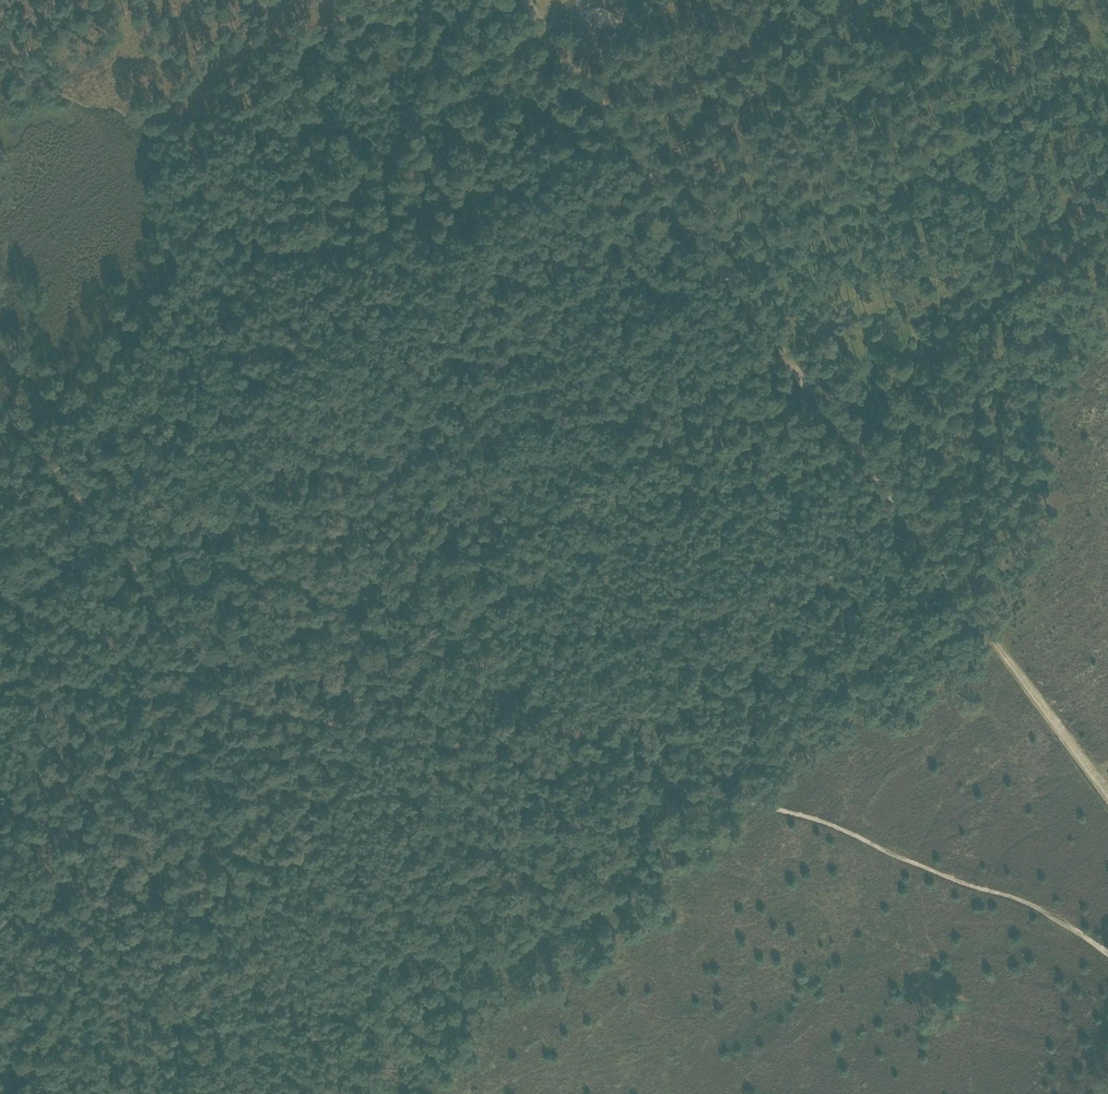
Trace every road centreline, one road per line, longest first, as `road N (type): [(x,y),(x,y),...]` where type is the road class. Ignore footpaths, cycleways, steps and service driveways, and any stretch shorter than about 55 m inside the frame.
road 1 (track): [(0,405),(249,706),(392,742),(631,772),(802,814),(1024,901),(1107,952)]

